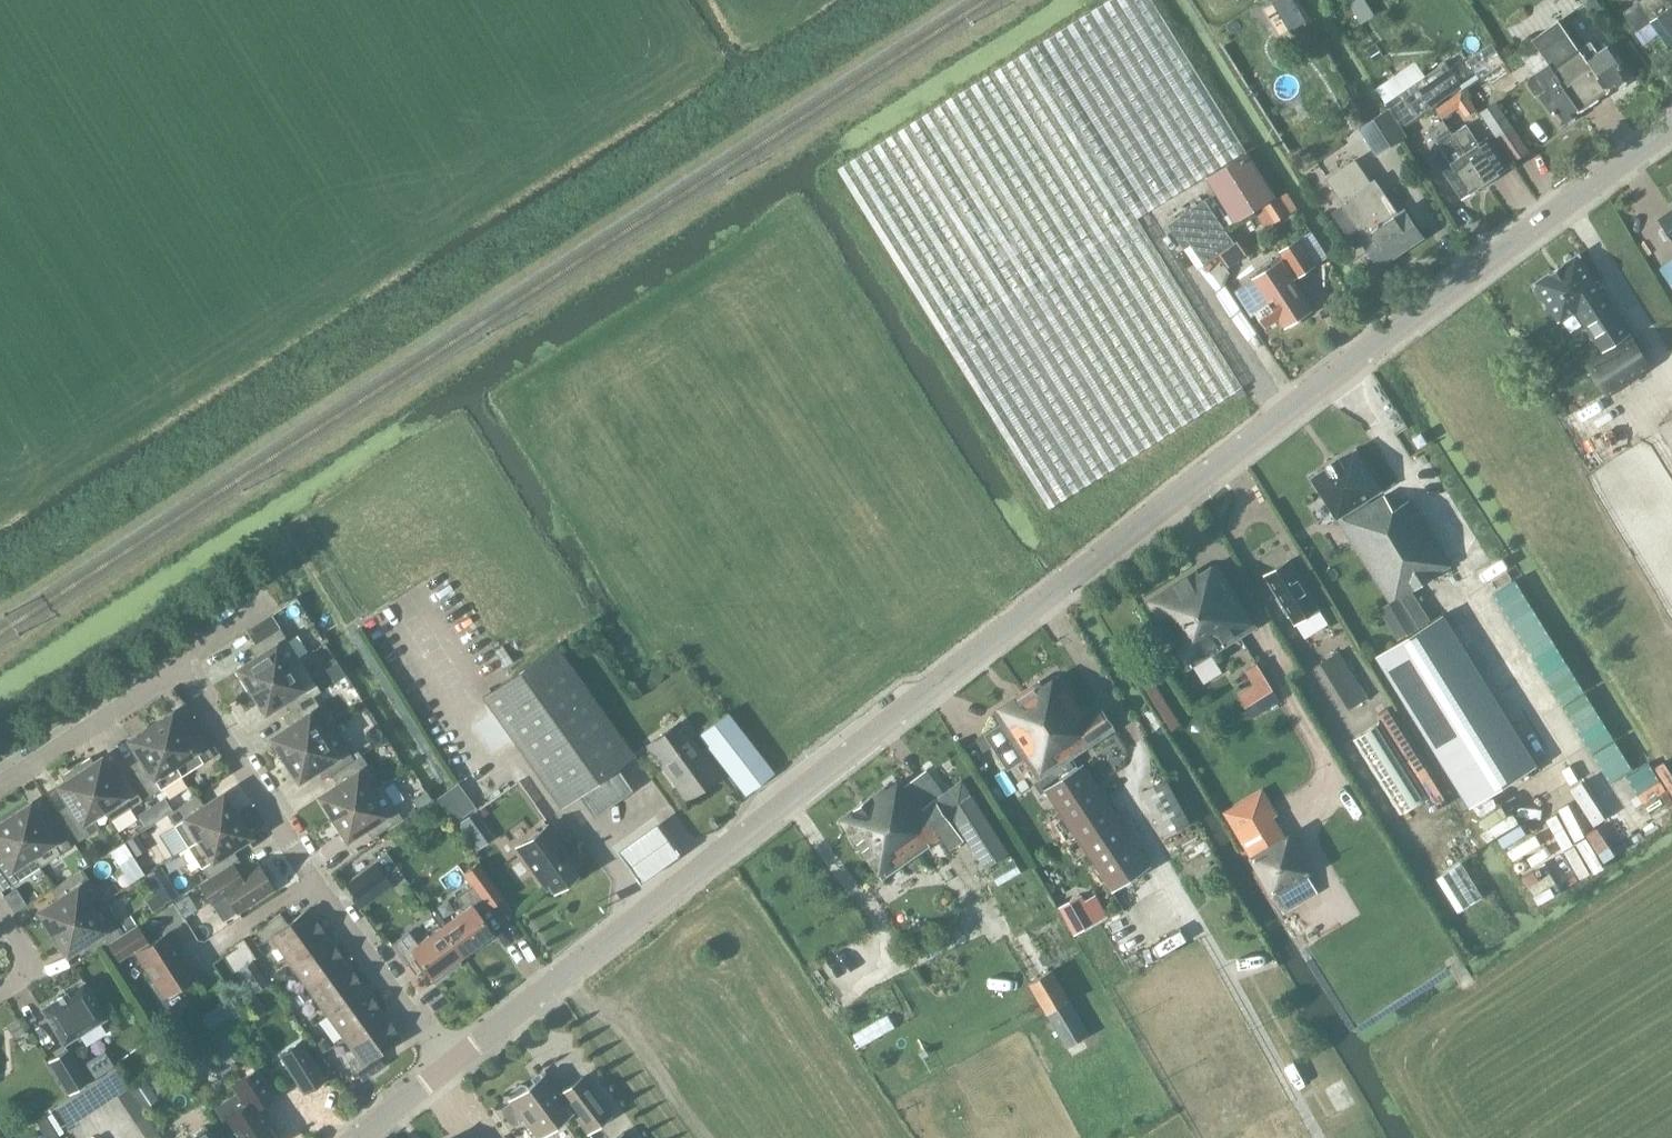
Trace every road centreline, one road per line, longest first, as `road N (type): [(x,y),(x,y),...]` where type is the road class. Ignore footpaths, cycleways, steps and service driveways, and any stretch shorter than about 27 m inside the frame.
road 1 (tertiary): [(452,1067),(1334,377),(1671,131)]
road 2 (residential): [(318,878),(185,664)]
road 3 (residential): [(452,1067),(318,878)]
road 4 (residential): [(0,783),(185,664)]
road 5 (track): [(560,983),(679,1137)]
road 6 (residential): [(204,953),(318,878)]

